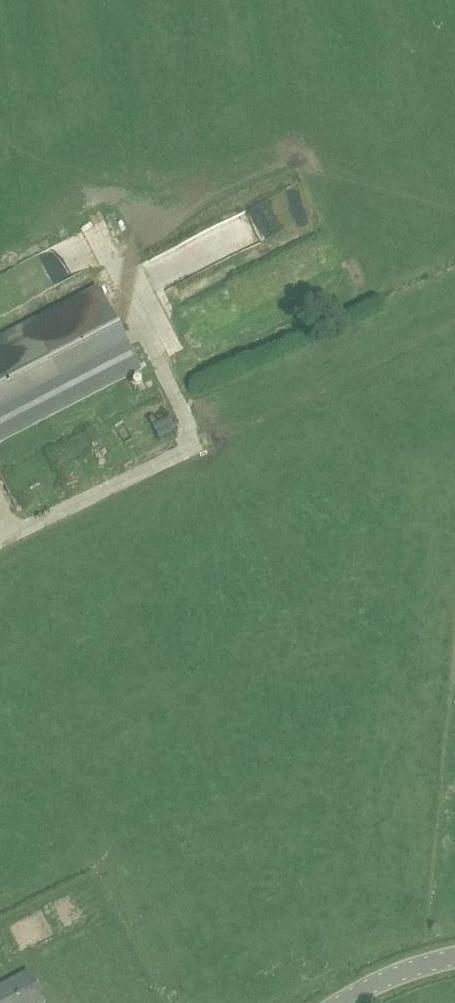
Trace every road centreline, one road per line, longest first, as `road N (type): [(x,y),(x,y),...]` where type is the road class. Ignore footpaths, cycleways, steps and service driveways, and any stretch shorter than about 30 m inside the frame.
road 1 (tertiary): [(454,953),(397,972),(343,1002)]

